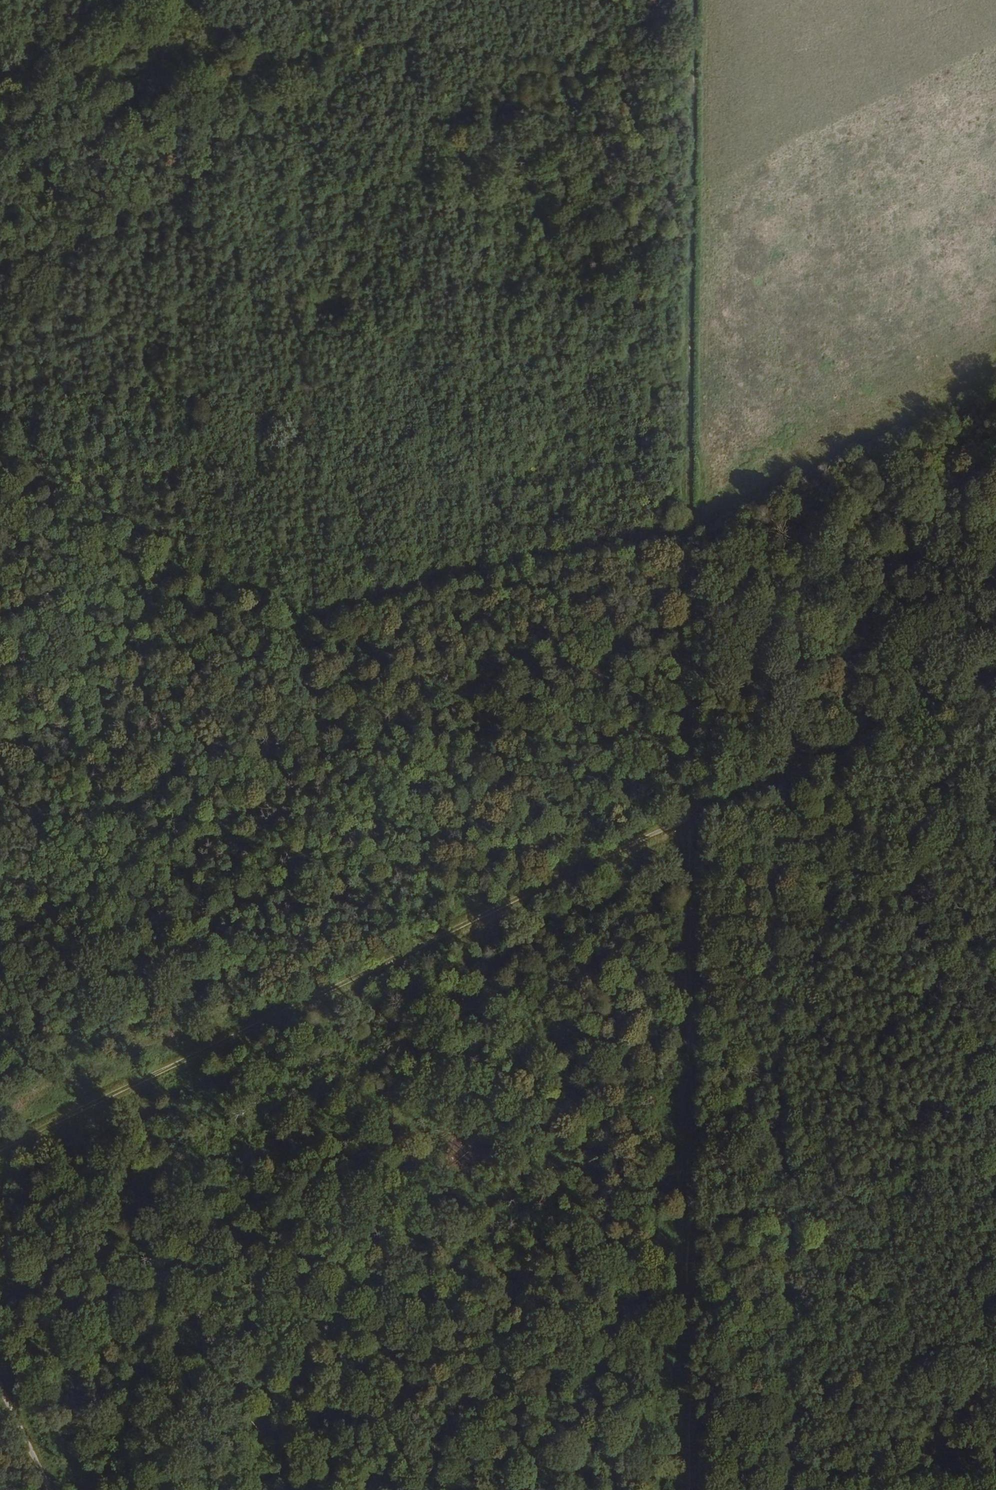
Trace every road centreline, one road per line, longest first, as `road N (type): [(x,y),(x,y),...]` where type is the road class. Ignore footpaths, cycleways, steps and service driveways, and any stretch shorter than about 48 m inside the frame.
road 1 (track): [(995,750),(773,853),(797,1390),(789,1489)]
road 2 (track): [(0,1376),(52,1489)]

